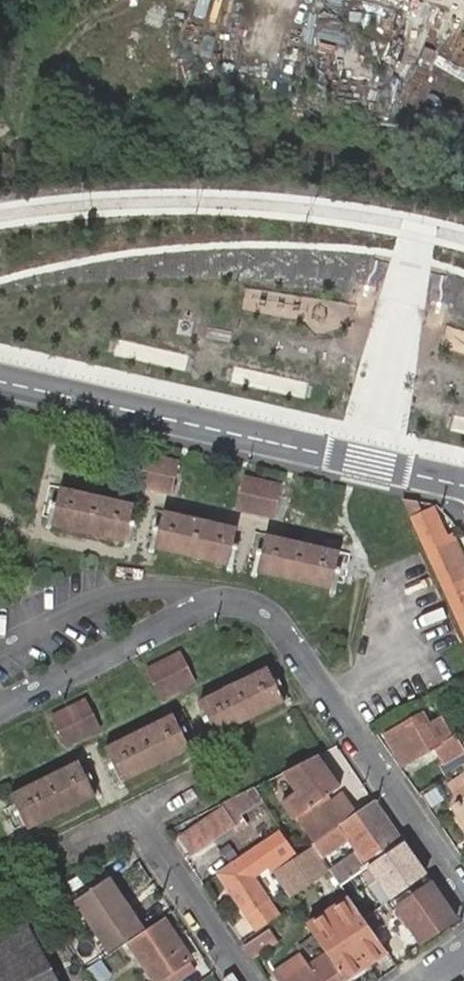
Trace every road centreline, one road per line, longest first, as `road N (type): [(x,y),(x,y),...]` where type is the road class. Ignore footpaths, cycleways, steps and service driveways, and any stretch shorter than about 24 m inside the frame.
road 1 (residential): [(0,708),(199,607),(241,602),(260,609),(276,620),(463,895)]
road 2 (residential): [(0,378),(463,484)]

